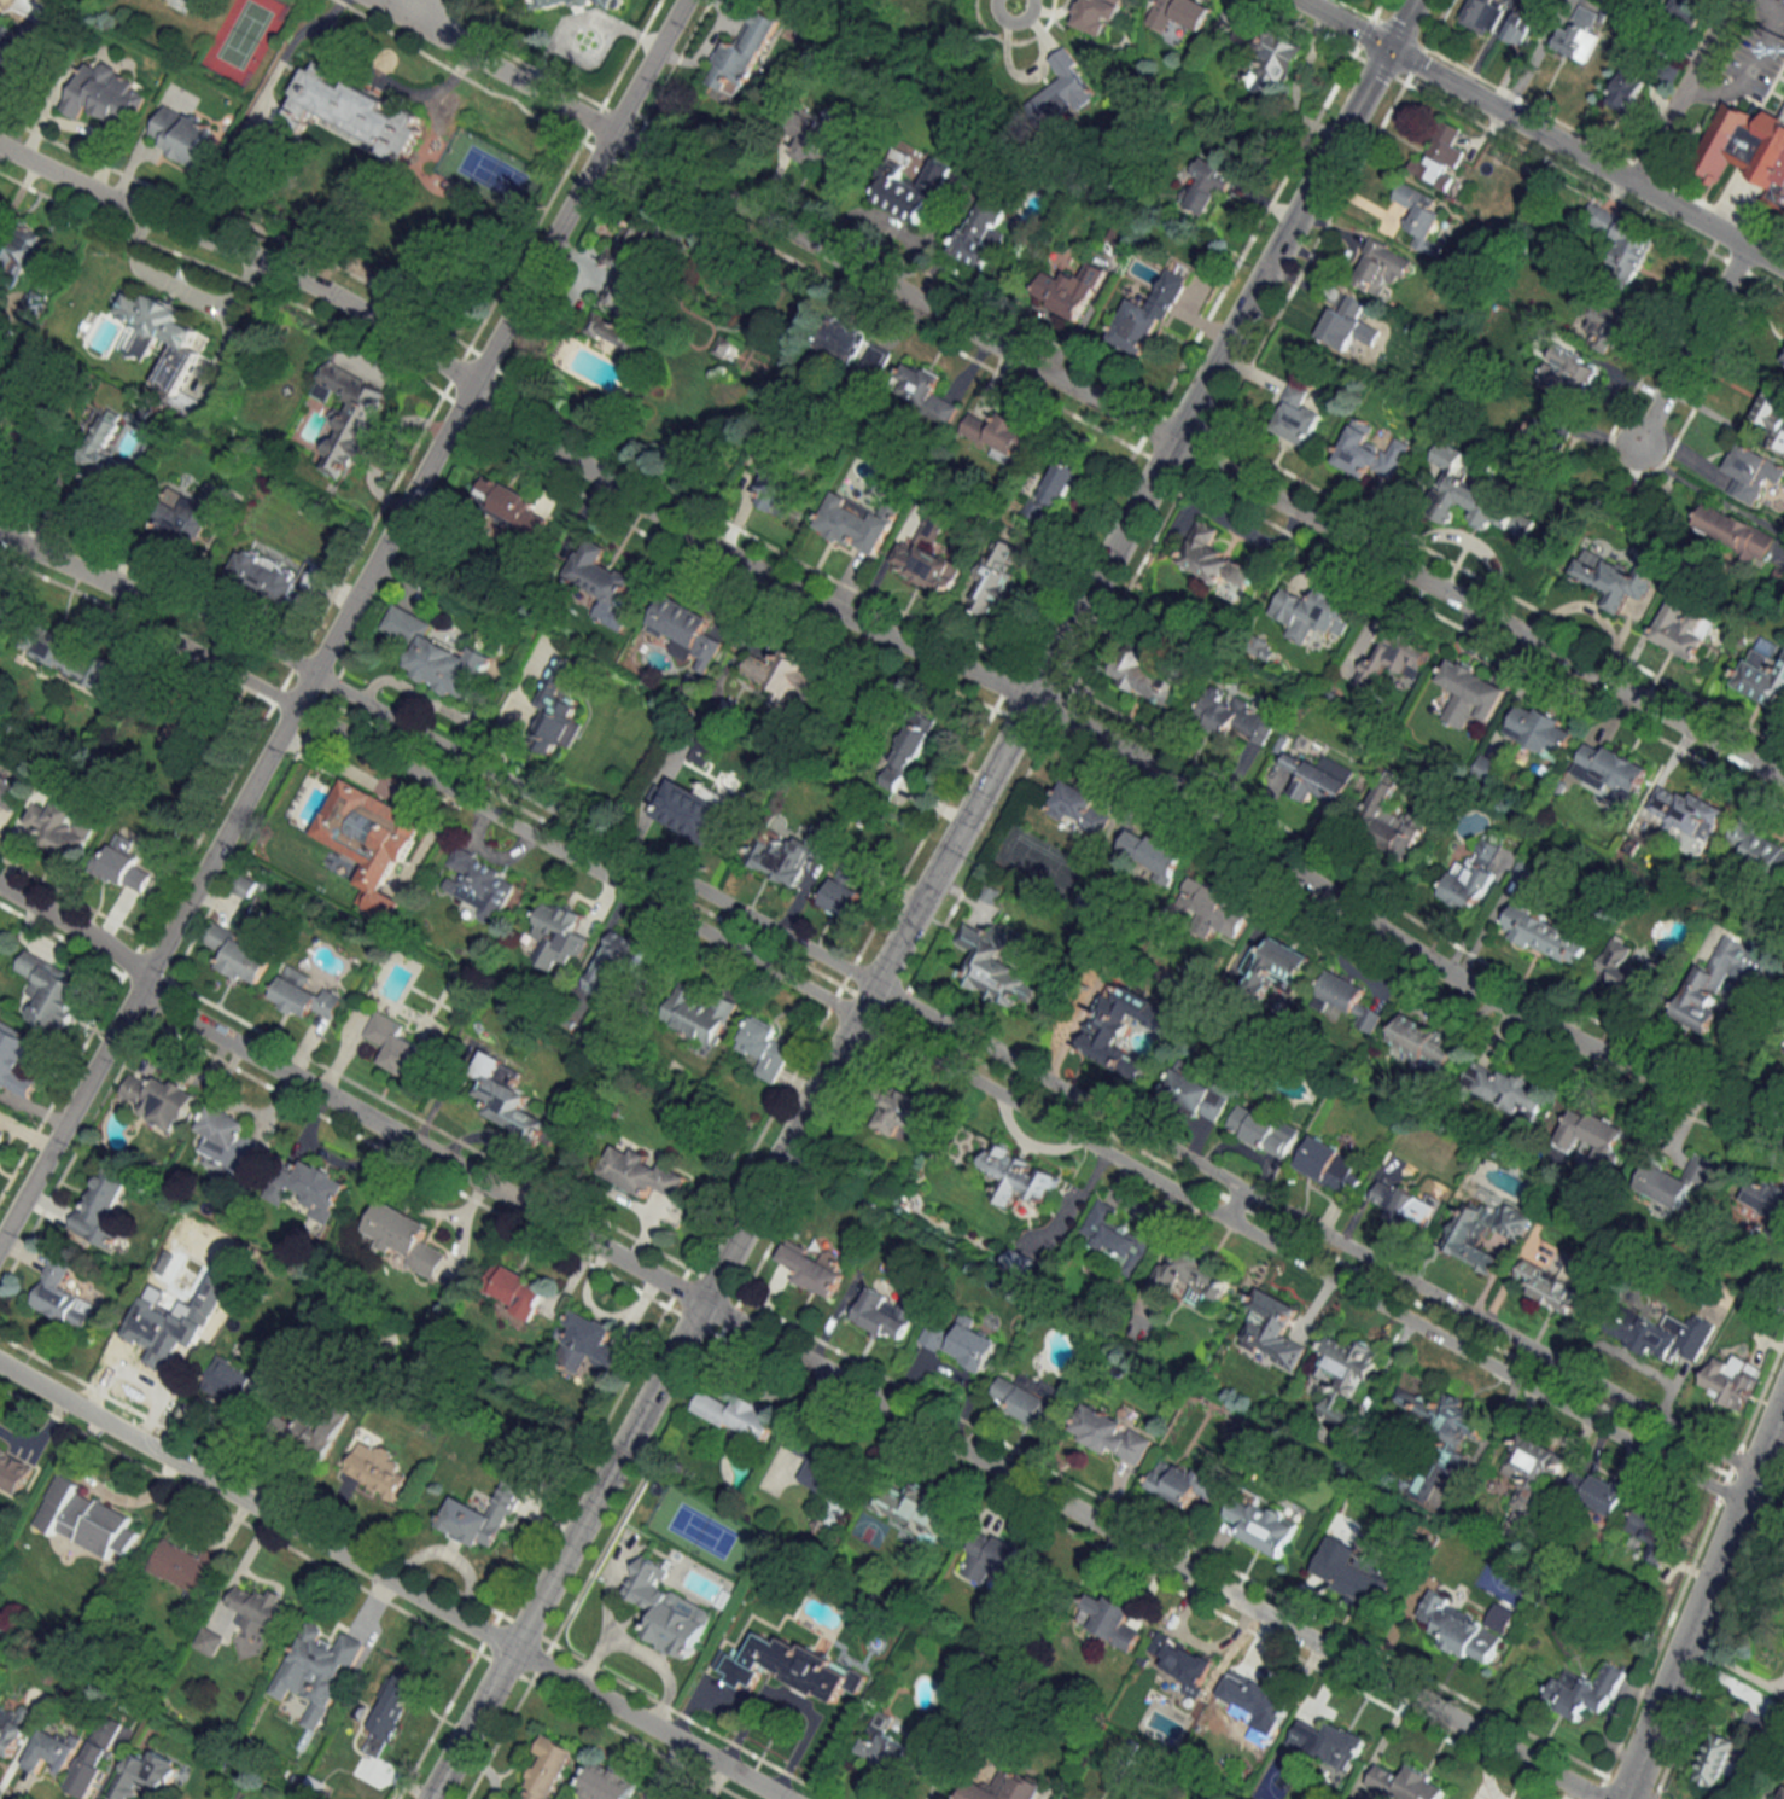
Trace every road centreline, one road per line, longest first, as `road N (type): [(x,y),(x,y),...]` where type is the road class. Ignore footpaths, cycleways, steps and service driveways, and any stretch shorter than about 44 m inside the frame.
road 1 (tertiary): [(430,1798),(1415,0)]
road 2 (residential): [(1783,1124),(1689,1091),(1511,1009),(1366,922),(1125,751),(1031,699),(797,594),(667,522),(357,309),(0,145)]
road 3 (residential): [(1749,1489),(1735,1463),(179,600),(117,589)]
road 4 (residential): [(117,589),(165,637),(1720,1492),(1749,1489)]
road 5 (residential): [(1596,1798),(139,991)]
road 6 (residential): [(1783,779),(370,0)]
road 7 (residential): [(0,1241),(684,0)]
road 8 (residential): [(781,1798),(0,1365)]
road 9 (residential): [(1783,267),(1299,0)]
road 10 (residential): [(1622,1798),(1721,1556)]
road 11 (residential): [(1636,446),(1745,248)]
road 12 (residential): [(1631,184),(1731,0)]
road 13 (residential): [(146,976),(0,883)]
road 14 (residential): [(1721,1556),(1783,1404)]
road 15 (residential): [(1504,113),(1565,0)]
road 16 (residential): [(0,537),(117,589)]

